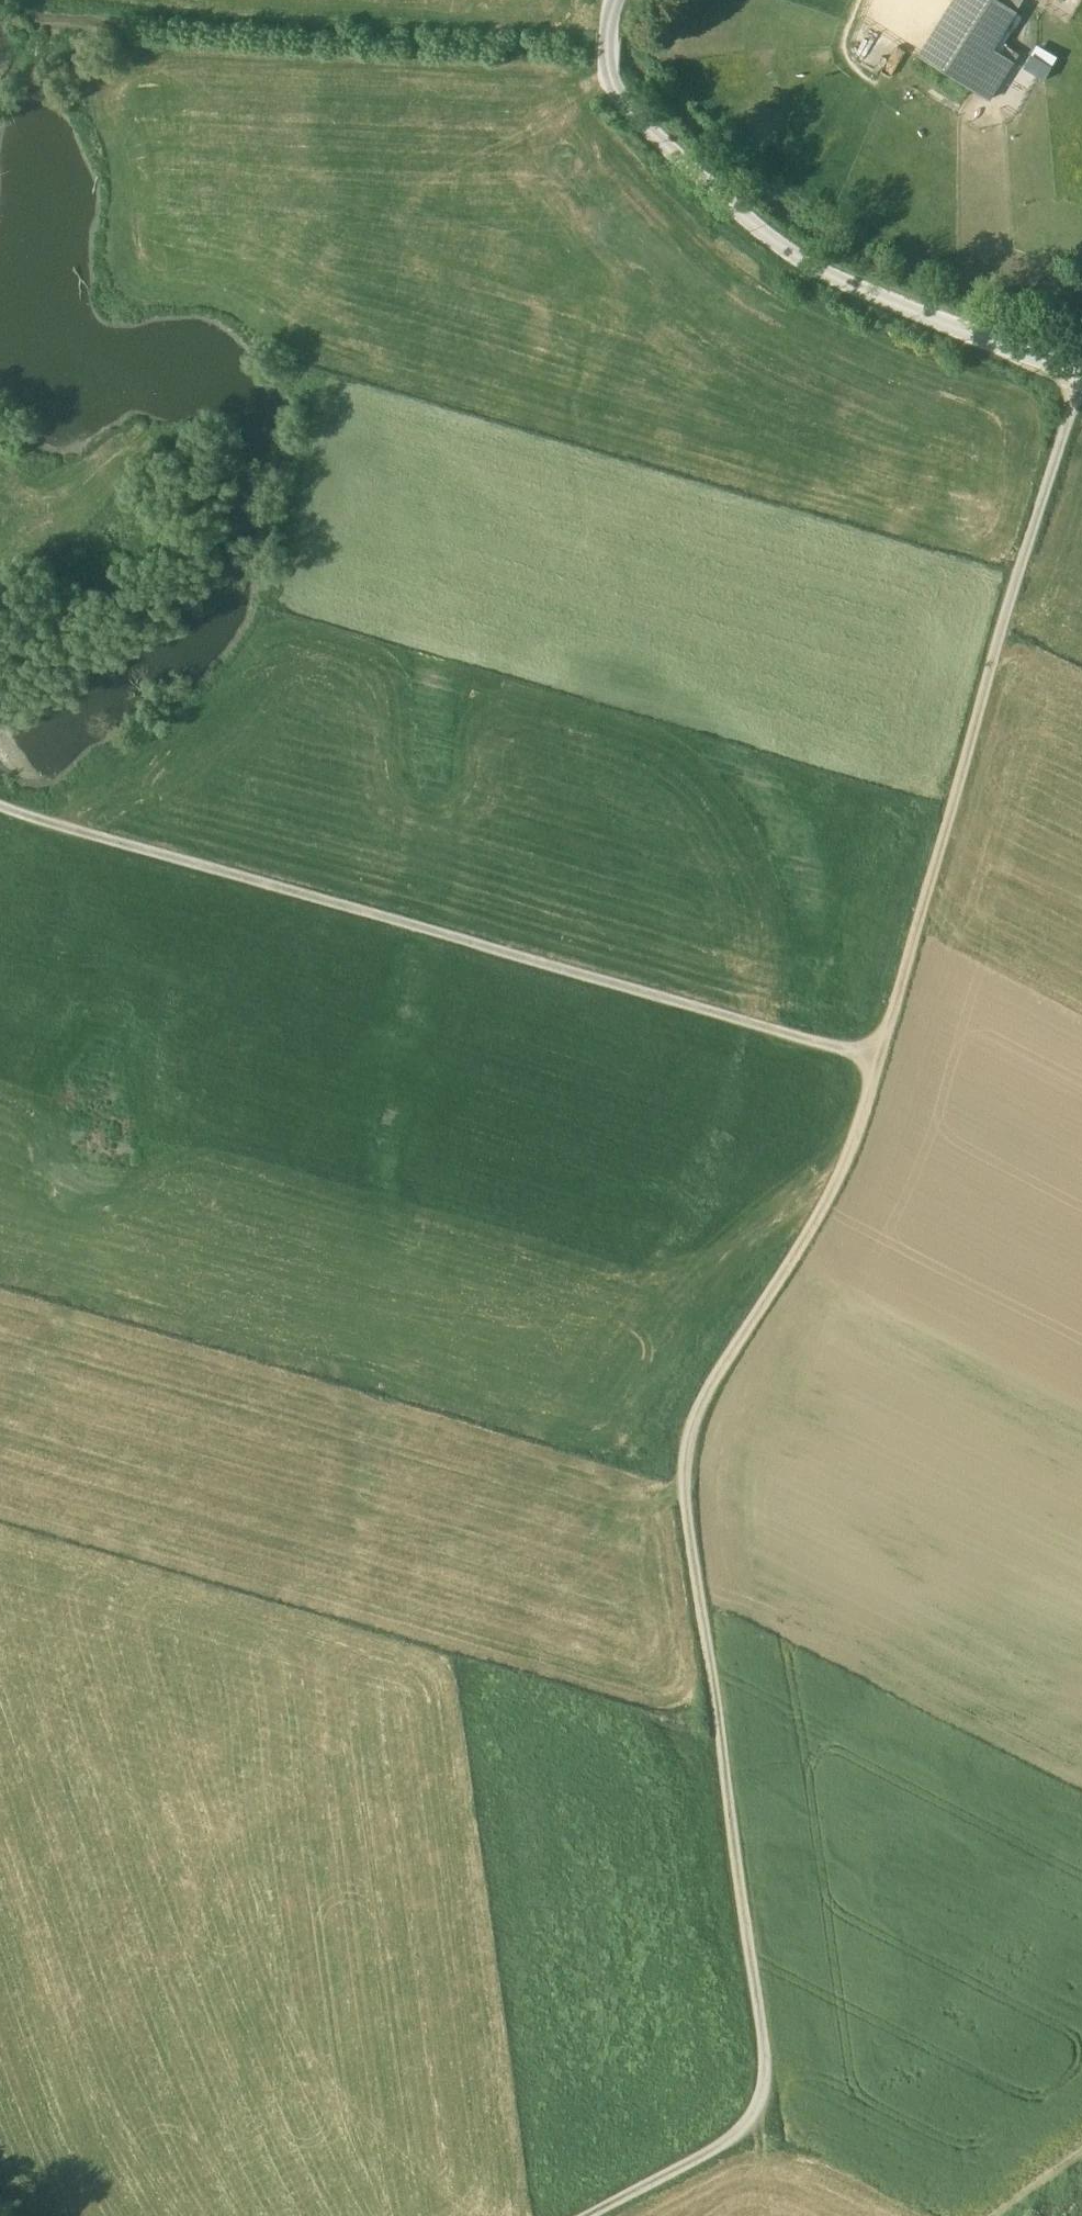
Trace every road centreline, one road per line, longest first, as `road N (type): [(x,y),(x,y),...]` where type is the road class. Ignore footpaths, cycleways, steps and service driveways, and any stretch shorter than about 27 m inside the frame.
road 1 (track): [(620,2215),(757,2149),(776,2129),(781,2098),(696,1513),(696,1465),(707,1427),(843,1216),(894,1073)]
road 2 (track): [(0,815),(894,1073)]
road 3 (track): [(894,1073),(1081,429)]

